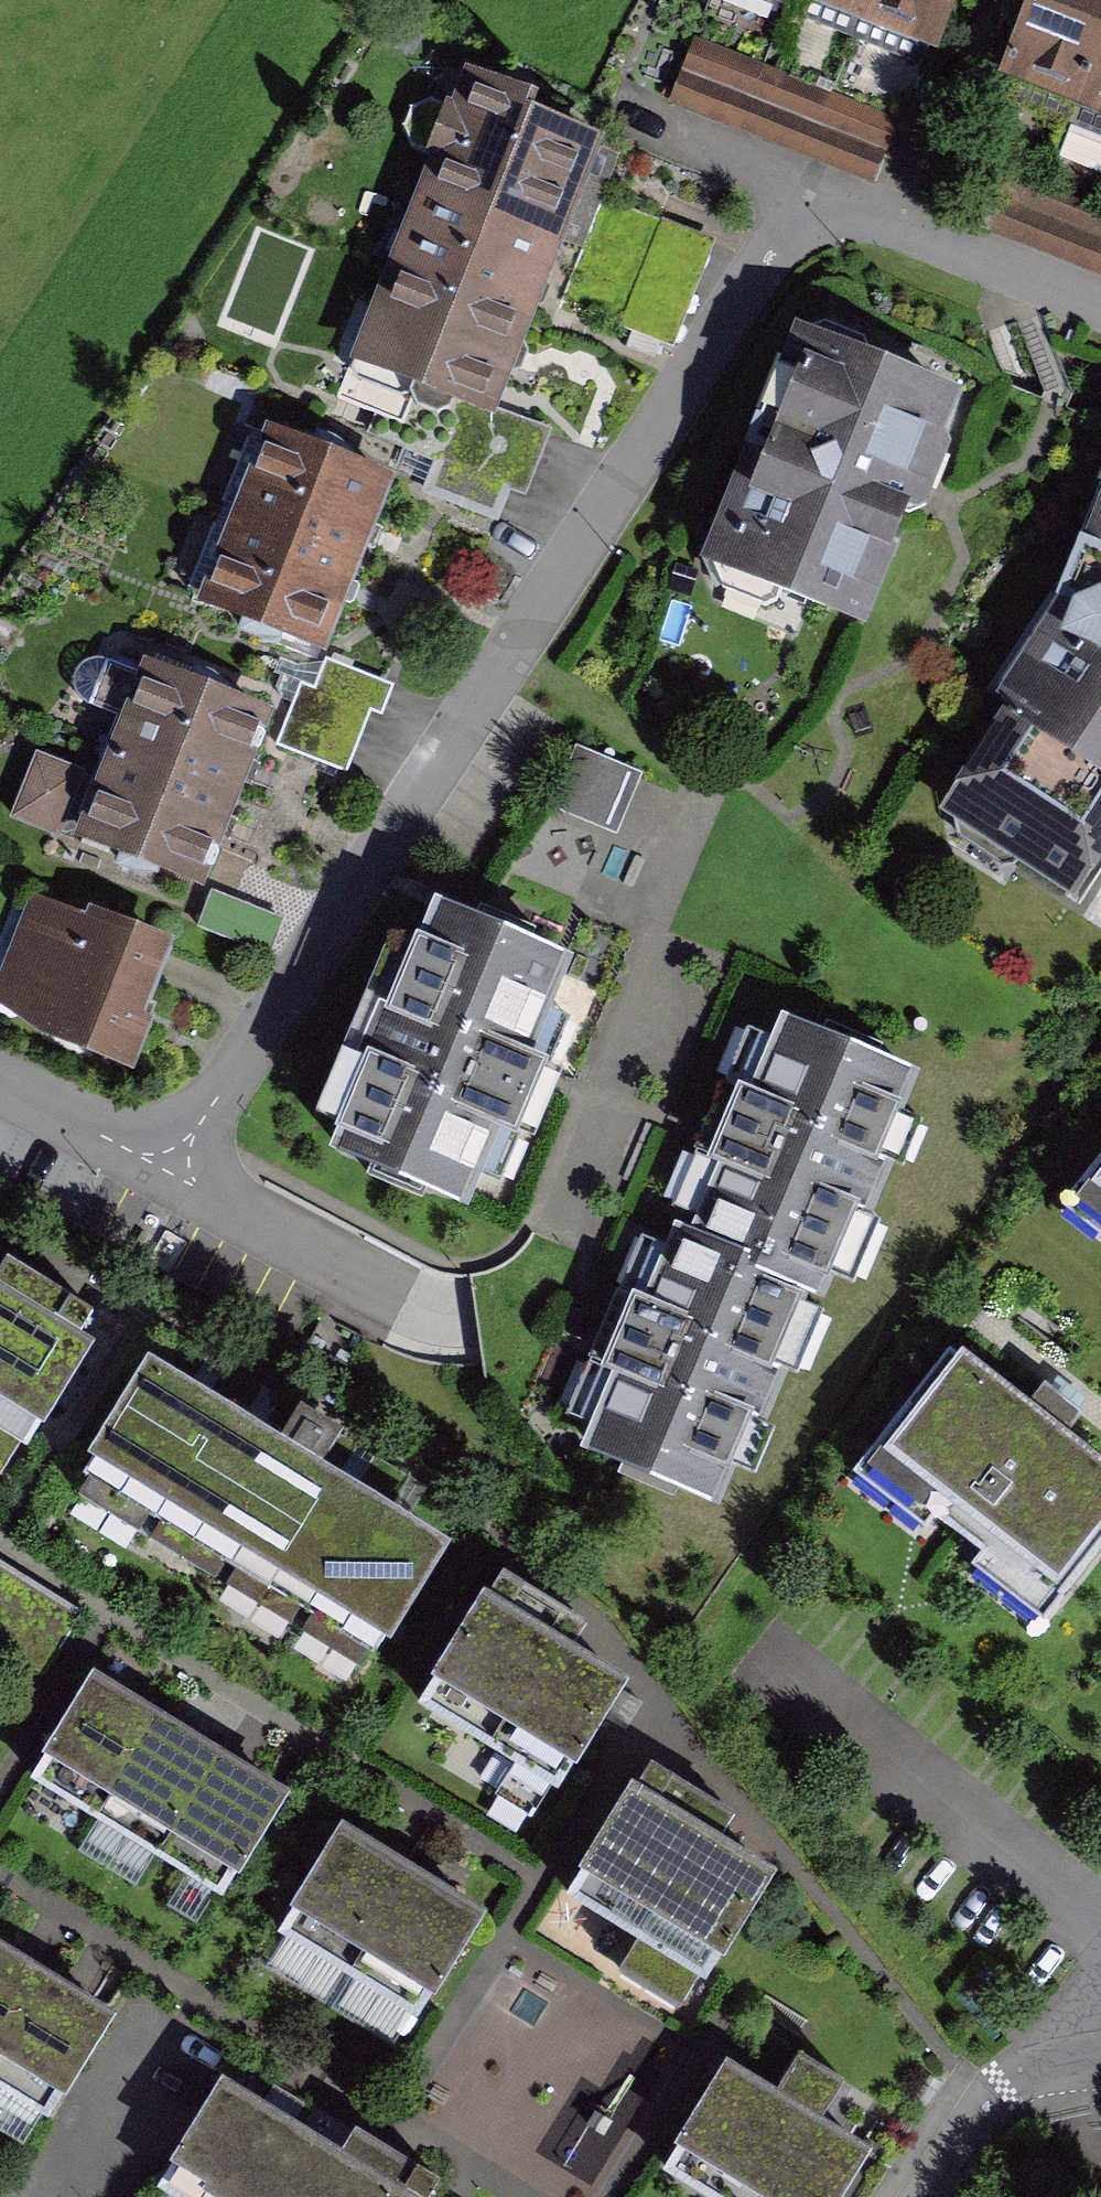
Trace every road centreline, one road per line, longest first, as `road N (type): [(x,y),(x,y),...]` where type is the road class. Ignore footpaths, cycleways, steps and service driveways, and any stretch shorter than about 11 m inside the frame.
road 1 (residential): [(809,174),(497,676),(171,1174),(0,1085)]
road 2 (residential): [(1100,294),(809,174)]
road 3 (residential): [(925,2196),(993,2090),(1100,1963)]
road 4 (residential): [(1100,1898),(876,1717)]
road 5 (residential): [(809,174),(624,98)]

